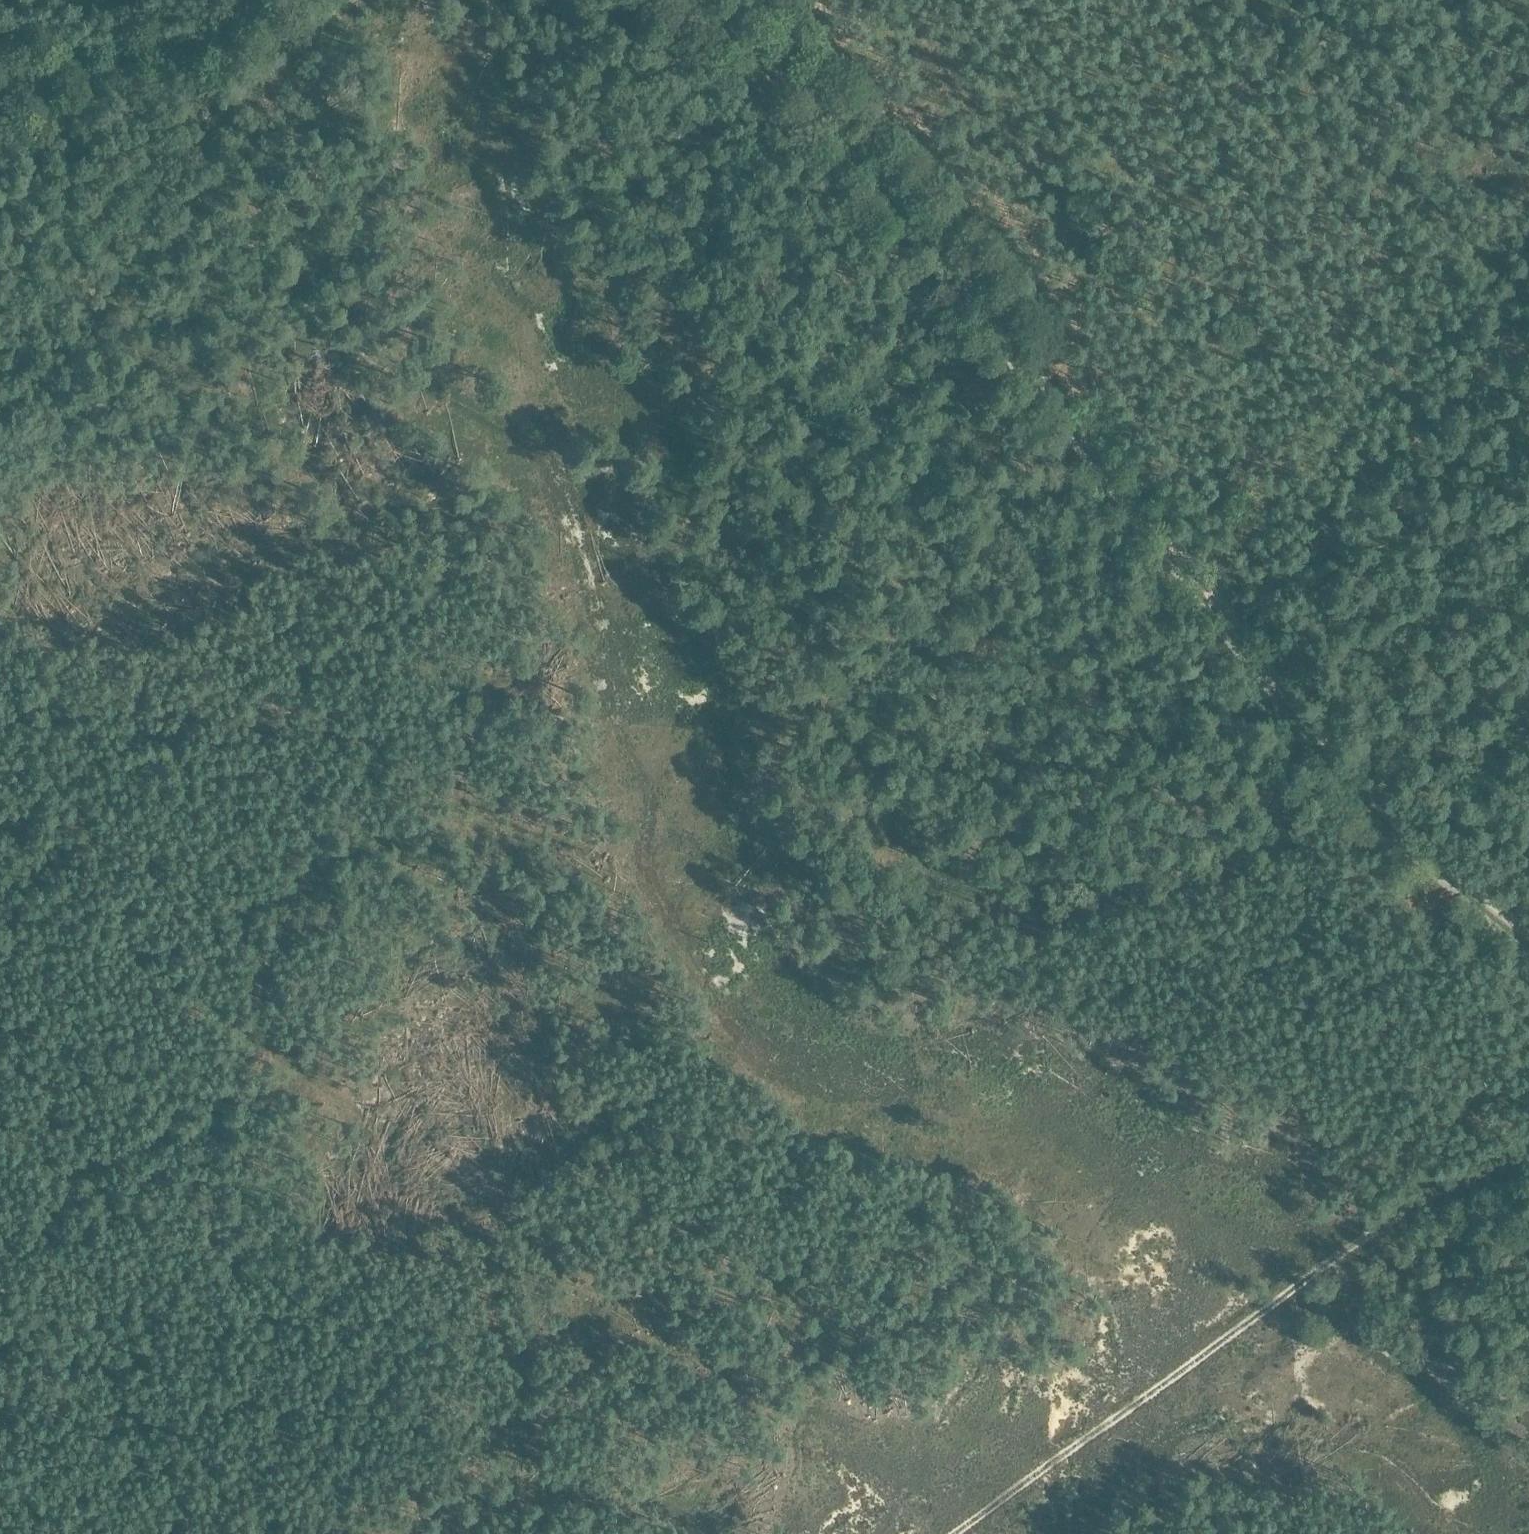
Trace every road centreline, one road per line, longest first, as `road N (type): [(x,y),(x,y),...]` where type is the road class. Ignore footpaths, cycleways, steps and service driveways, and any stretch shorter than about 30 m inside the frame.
road 1 (track): [(1528,937),(1419,845),(1351,773),(808,86),(705,0)]
road 2 (track): [(954,1533),(1339,1255),(1528,1151)]
road 3 (track): [(1219,628),(1300,563),(1528,318)]

